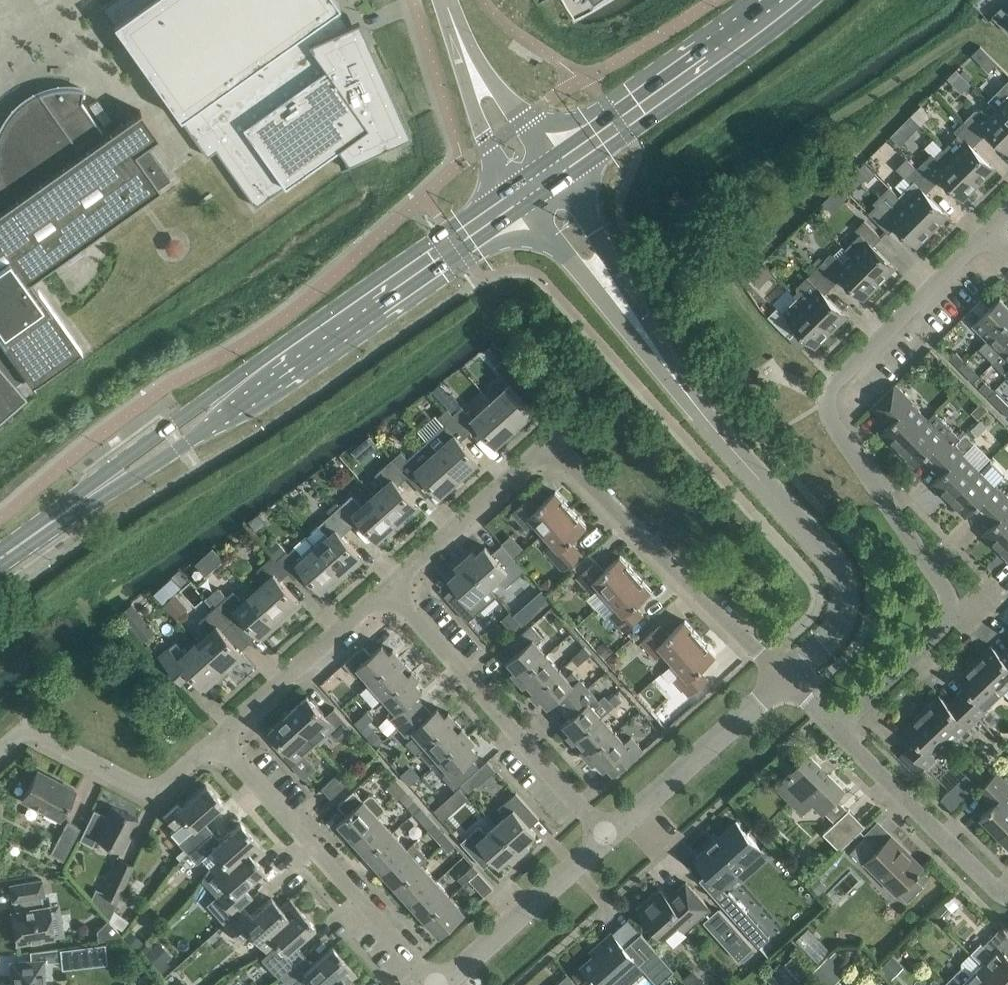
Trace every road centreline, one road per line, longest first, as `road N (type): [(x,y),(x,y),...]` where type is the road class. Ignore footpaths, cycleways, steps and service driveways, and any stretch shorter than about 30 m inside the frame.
road 1 (residential): [(988,231),(838,380),(828,401),(835,424),(951,602),(939,633),(836,729)]
road 2 (unclassified): [(786,677),(840,626),(845,589),(838,567),(676,379),(621,298)]
road 3 (tertiary): [(239,394),(521,193)]
road 4 (residential): [(607,837),(388,587)]
road 5 (residential): [(436,984),(217,738)]
road 6 (residential): [(786,677),(574,468),(546,454)]
road 7 (tertiary): [(555,169),(786,0)]
road 8 (residential): [(0,751),(27,730),(37,733),(147,790),(159,789),(217,738)]
road 9 (unclassified): [(607,837),(786,677)]
road 10 (residential): [(1007,896),(836,729)]
road 11 (residential): [(217,738),(388,587)]
road 12 (unclassified): [(442,984),(607,837)]
road 13 (residential): [(388,587),(546,454)]
road 14 (tertiary): [(239,394),(204,401),(104,485)]
road 15 (tertiary): [(104,485),(183,447),(239,394)]
road 16 (unclassified): [(621,298),(604,246),(555,169)]
road 17 (unclassified): [(521,193),(576,262),(621,298)]
road 18 (residential): [(475,70),(480,121),(521,193)]
road 19 (residential): [(555,169),(475,70)]
road 20 (tertiary): [(0,558),(104,485)]

